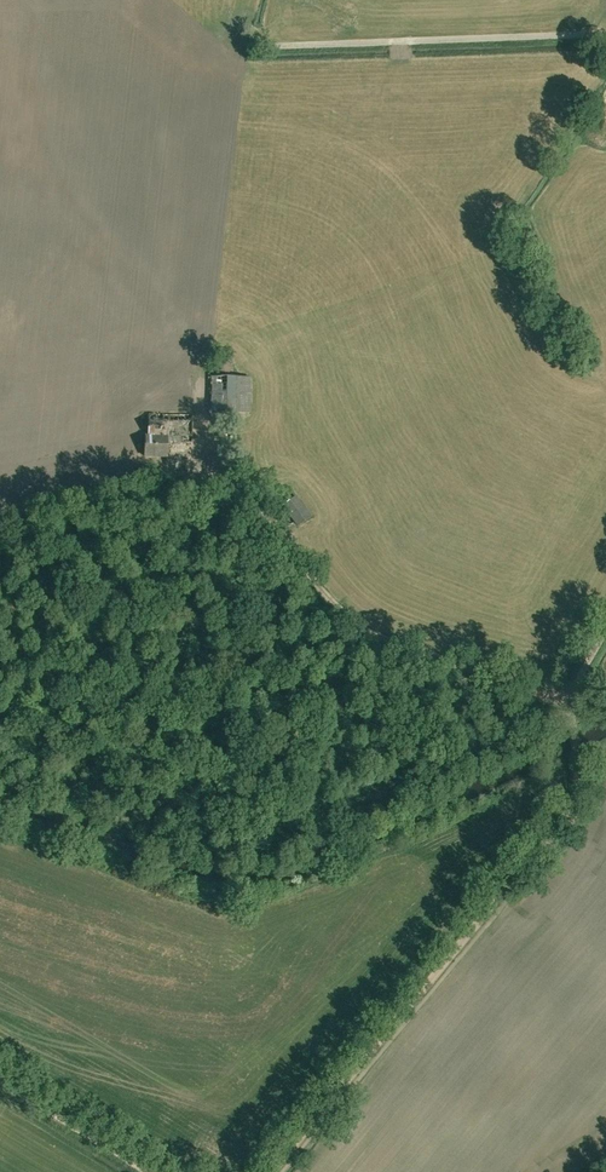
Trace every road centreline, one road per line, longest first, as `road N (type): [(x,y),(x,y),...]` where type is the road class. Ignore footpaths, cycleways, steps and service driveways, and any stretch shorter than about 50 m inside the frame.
road 1 (track): [(269,1171),(578,792),(583,757)]
road 2 (track): [(149,1171),(0,1083)]

